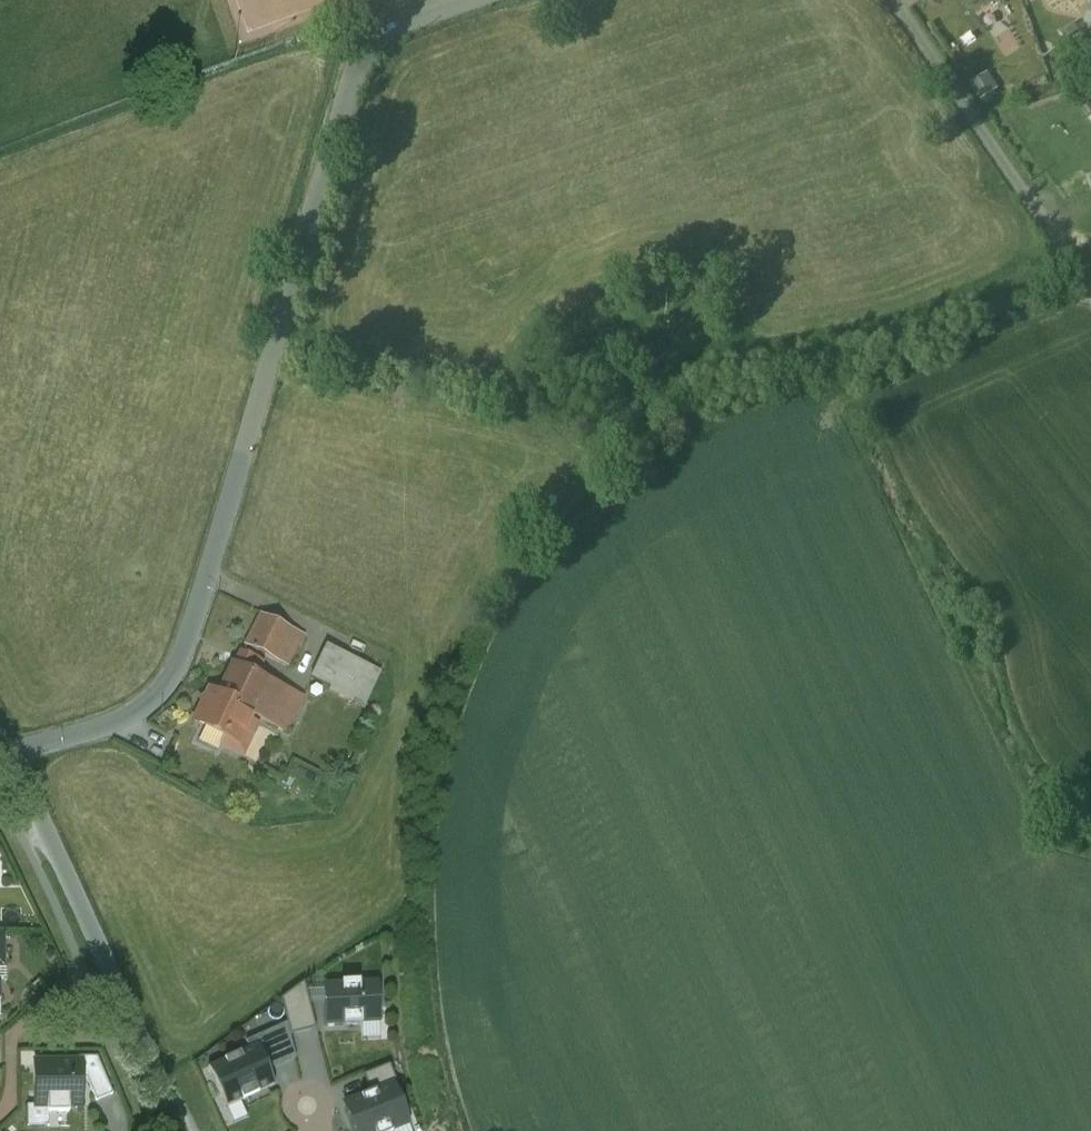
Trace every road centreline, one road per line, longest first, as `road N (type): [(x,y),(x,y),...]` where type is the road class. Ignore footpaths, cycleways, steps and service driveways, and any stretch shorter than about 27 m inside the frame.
road 1 (unclassified): [(464,0),(384,32),(352,84),(177,667),(145,708),(101,730),(10,751)]
road 2 (unclassified): [(182,1130),(10,751)]
road 3 (residential): [(896,0),(1090,289)]

